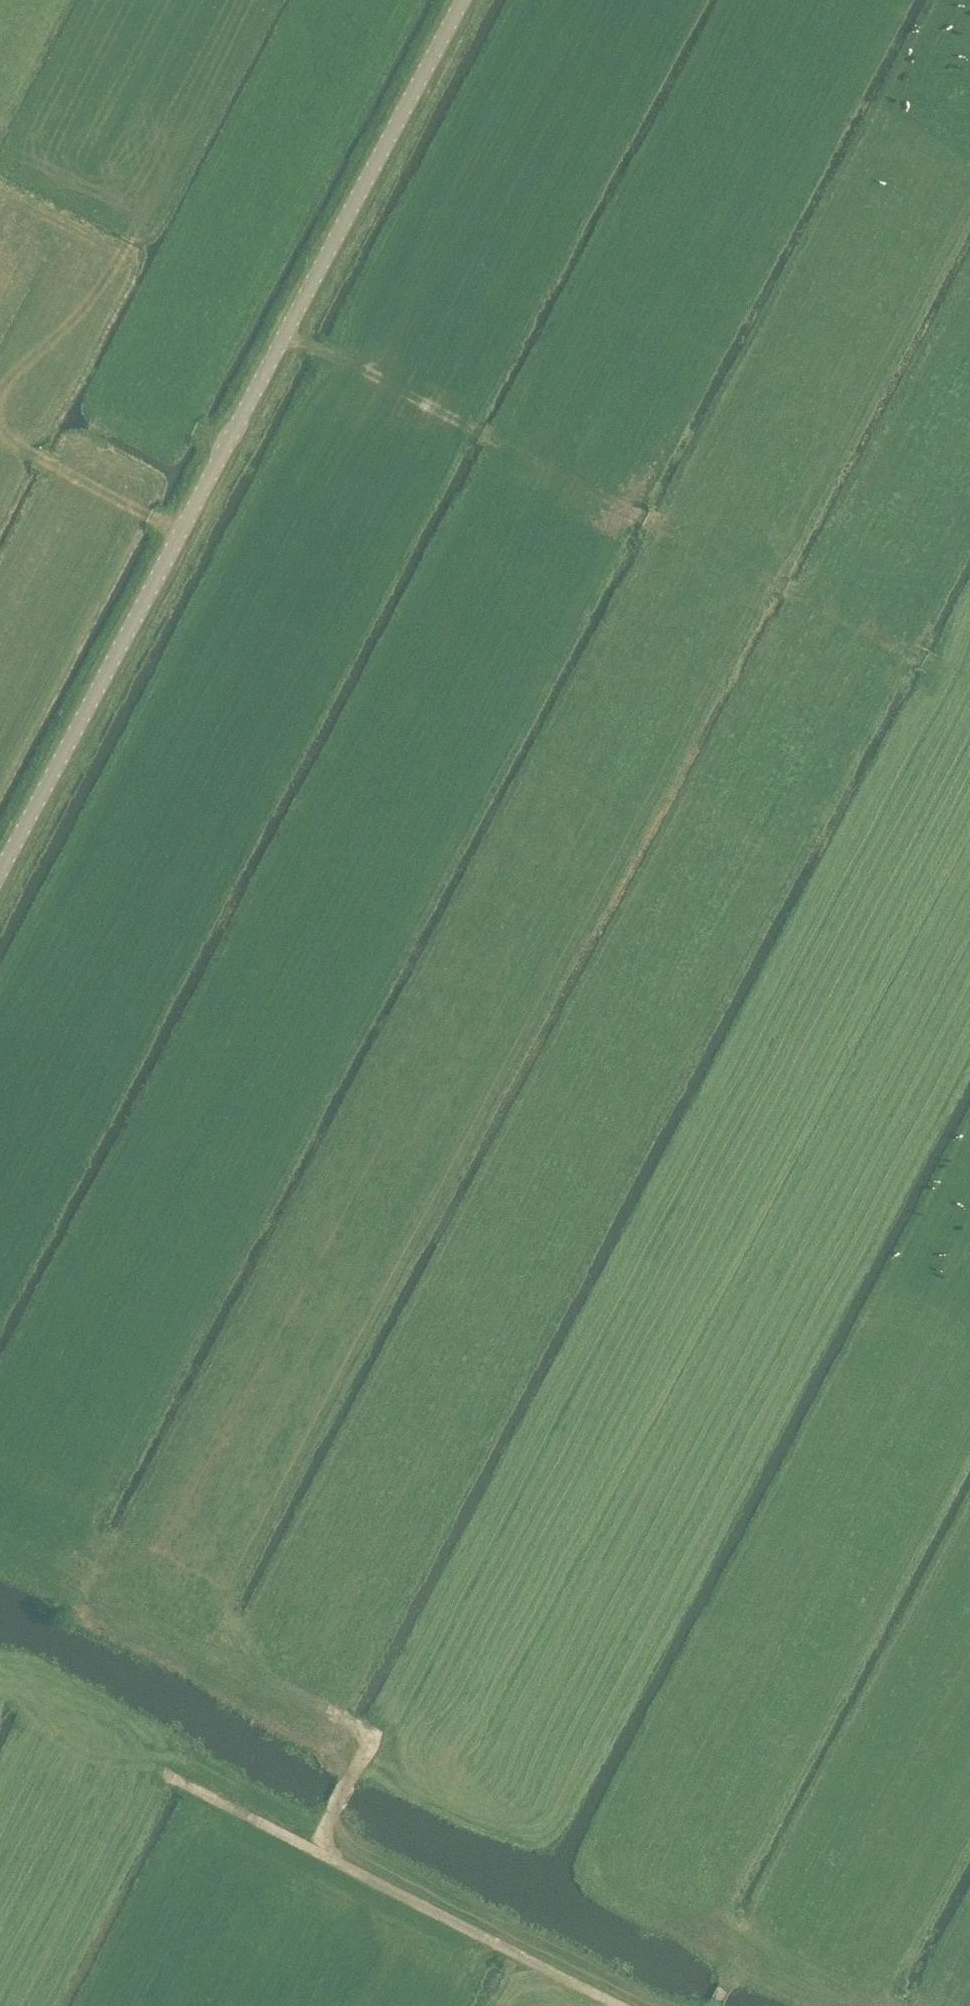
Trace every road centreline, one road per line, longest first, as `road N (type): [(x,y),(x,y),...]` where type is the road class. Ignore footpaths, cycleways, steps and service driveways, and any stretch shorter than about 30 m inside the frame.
road 1 (unclassified): [(0,880),(468,0)]
road 2 (track): [(622,2005),(318,1852),(371,1742),(329,1707),(191,1629)]
road 3 (track): [(318,1852),(195,1790)]

